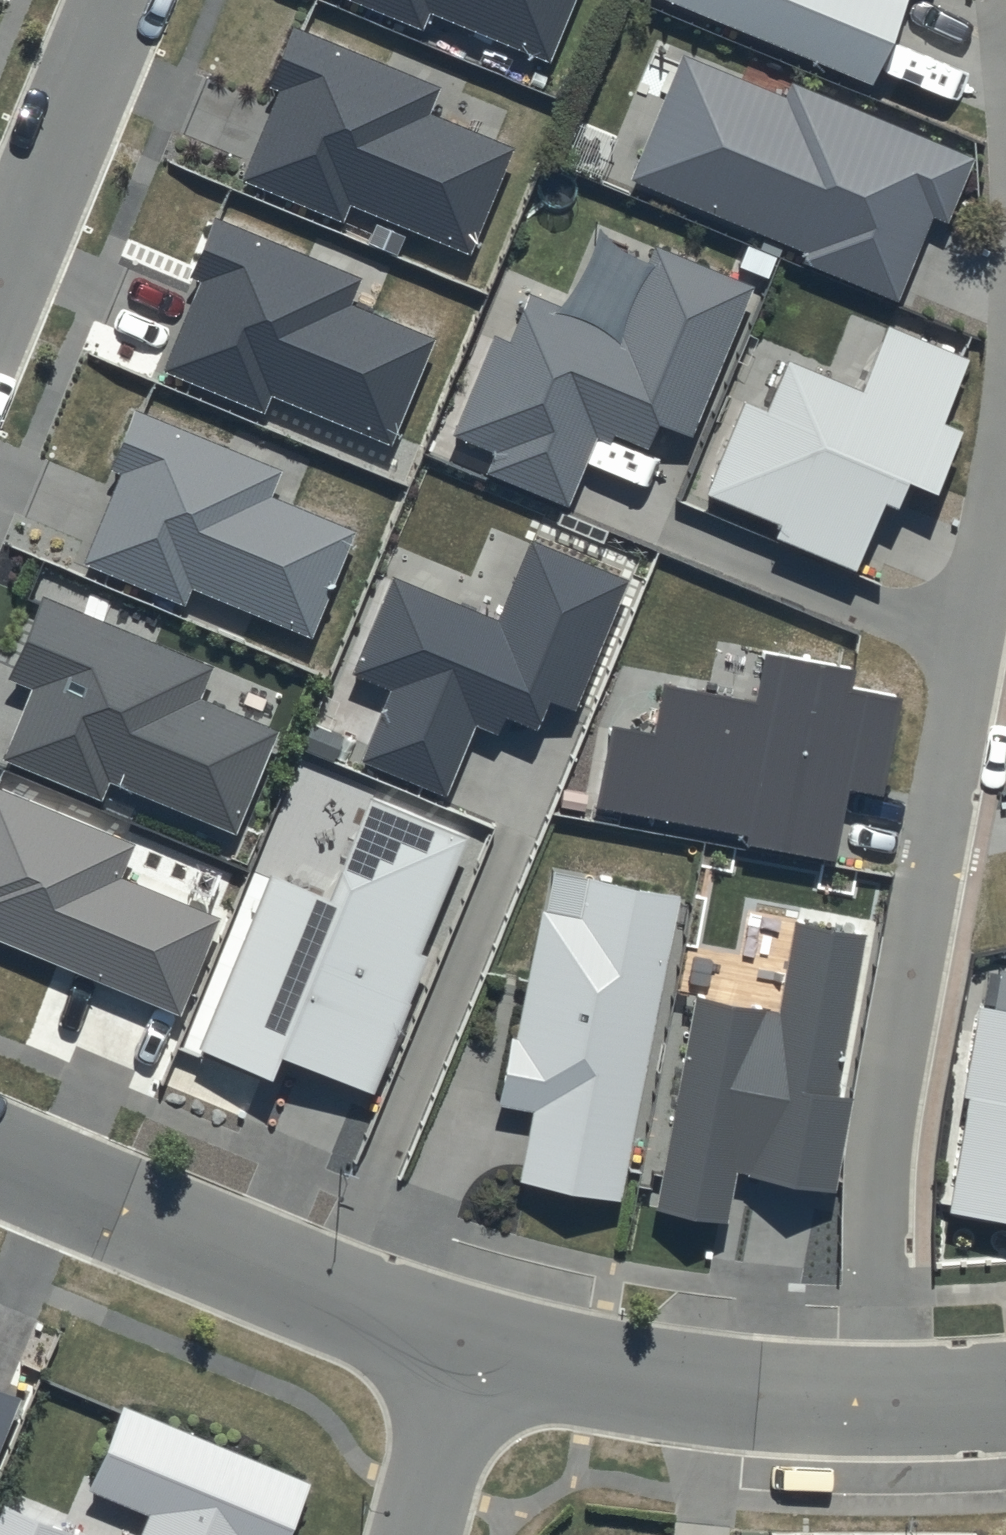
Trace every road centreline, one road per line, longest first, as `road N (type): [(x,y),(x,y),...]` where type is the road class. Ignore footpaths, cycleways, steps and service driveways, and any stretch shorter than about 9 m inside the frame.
road 1 (residential): [(882,1405),(888,1083),(1005,462)]
road 2 (residential): [(0,1157),(468,1345)]
road 3 (residential): [(468,1345),(731,1397),(882,1405)]
road 4 (residential): [(119,0),(0,288)]
road 5 (residential): [(468,1345),(416,1534)]
road 6 (residential): [(882,1405),(1005,1397)]

